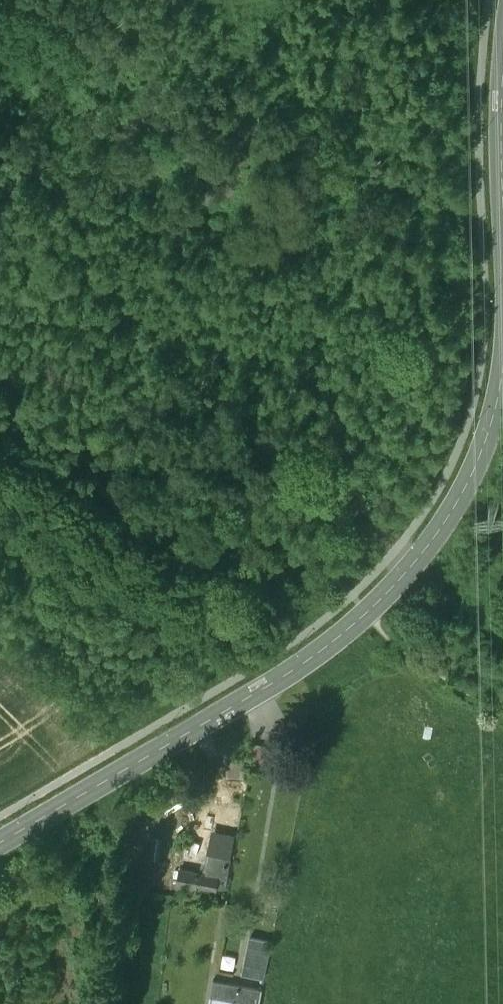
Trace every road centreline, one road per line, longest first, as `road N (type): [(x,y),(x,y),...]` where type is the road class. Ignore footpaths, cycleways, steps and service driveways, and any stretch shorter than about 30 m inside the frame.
road 1 (tertiary): [(0,841),(314,654),(365,612),(452,513),(478,461),(502,362)]
road 2 (track): [(364,507),(276,577),(240,584),(200,577),(0,451)]
road 3 (tertiary): [(502,227),(502,60)]

